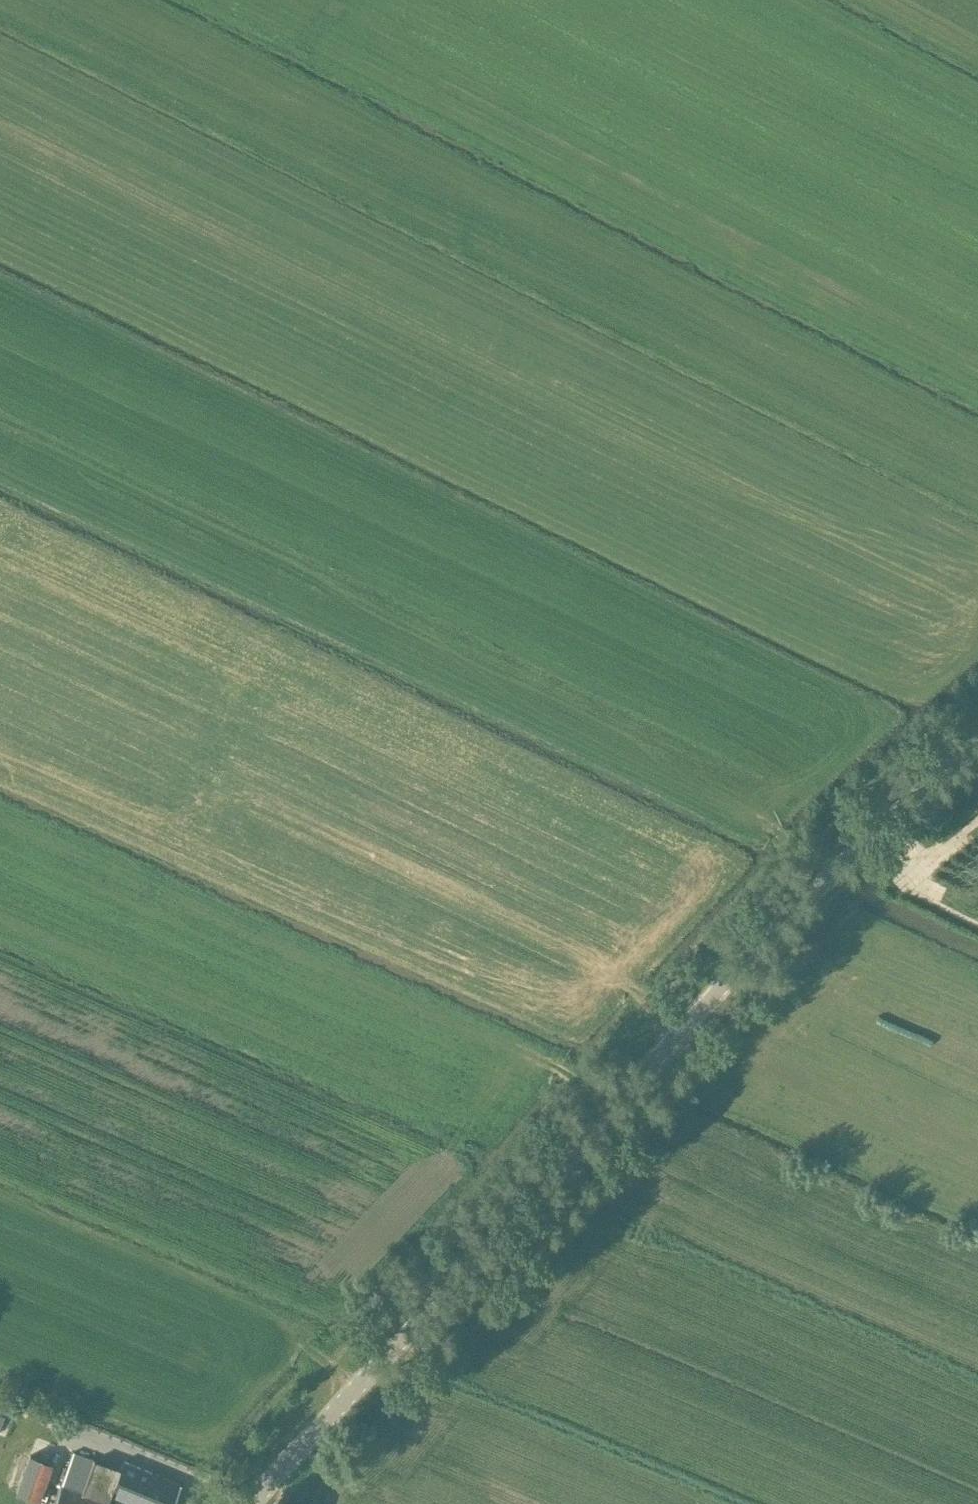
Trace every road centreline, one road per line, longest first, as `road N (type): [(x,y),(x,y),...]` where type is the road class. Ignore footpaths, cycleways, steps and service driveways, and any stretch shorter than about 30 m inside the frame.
road 1 (unclassified): [(252,1503),(768,938),(977,742)]

